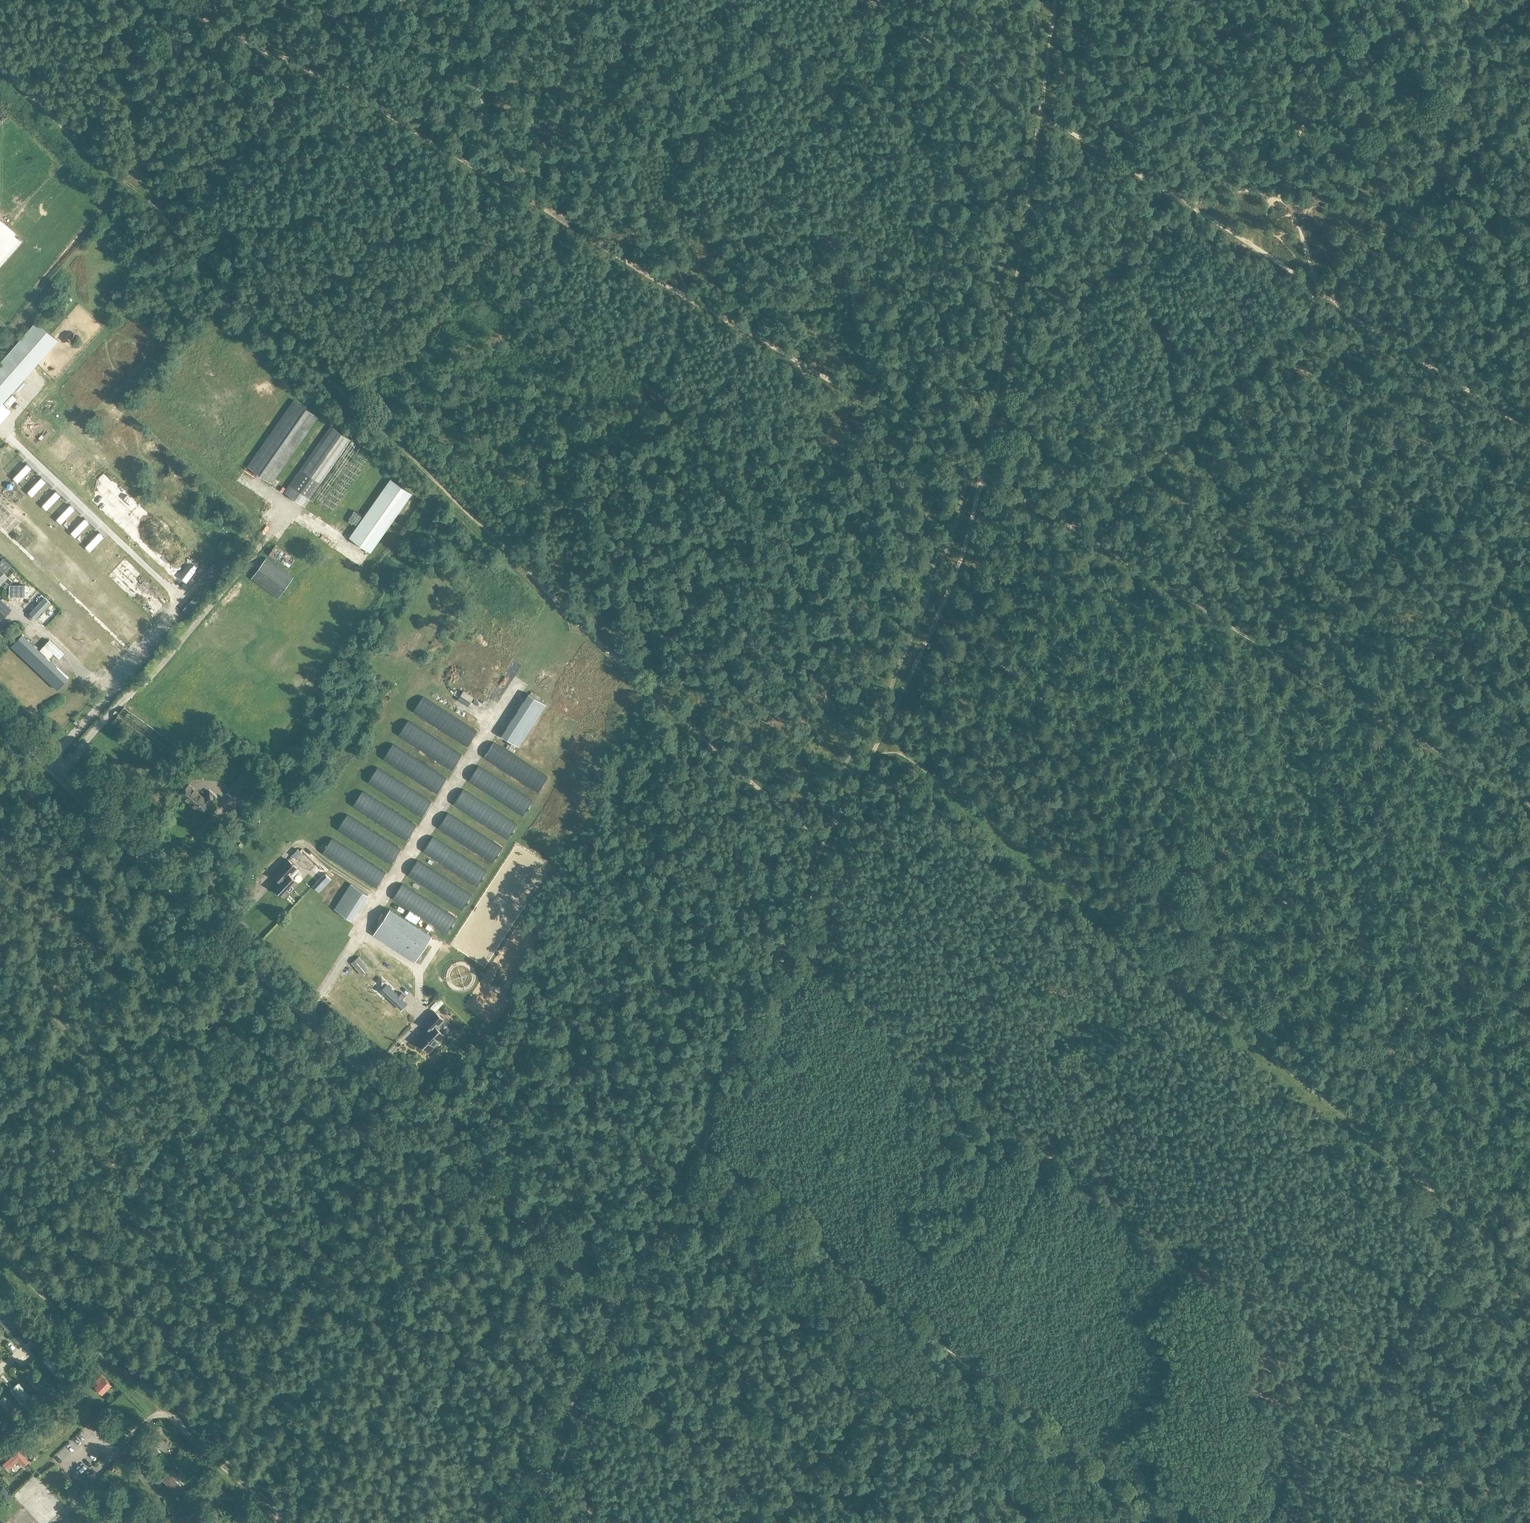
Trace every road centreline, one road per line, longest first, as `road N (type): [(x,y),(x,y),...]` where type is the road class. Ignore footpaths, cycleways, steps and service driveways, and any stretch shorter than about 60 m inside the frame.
road 1 (unclassified): [(506,1522),(618,1305),(0,716)]
road 2 (track): [(880,737),(1529,1275)]
road 3 (track): [(880,737),(815,854),(624,1290)]
road 4 (track): [(667,1190),(1066,1522)]
road 5 (track): [(1040,111),(981,474)]
road 6 (track): [(172,1416),(149,1417),(56,1522)]
road 7 (track): [(281,1522),(172,1416)]
road 8 (track): [(210,572),(246,565),(282,517),(251,481)]
road 9 (track): [(981,474),(940,612)]
road 10 (track): [(940,612),(880,737)]
road 11 (track): [(1407,1007),(1324,1103)]

